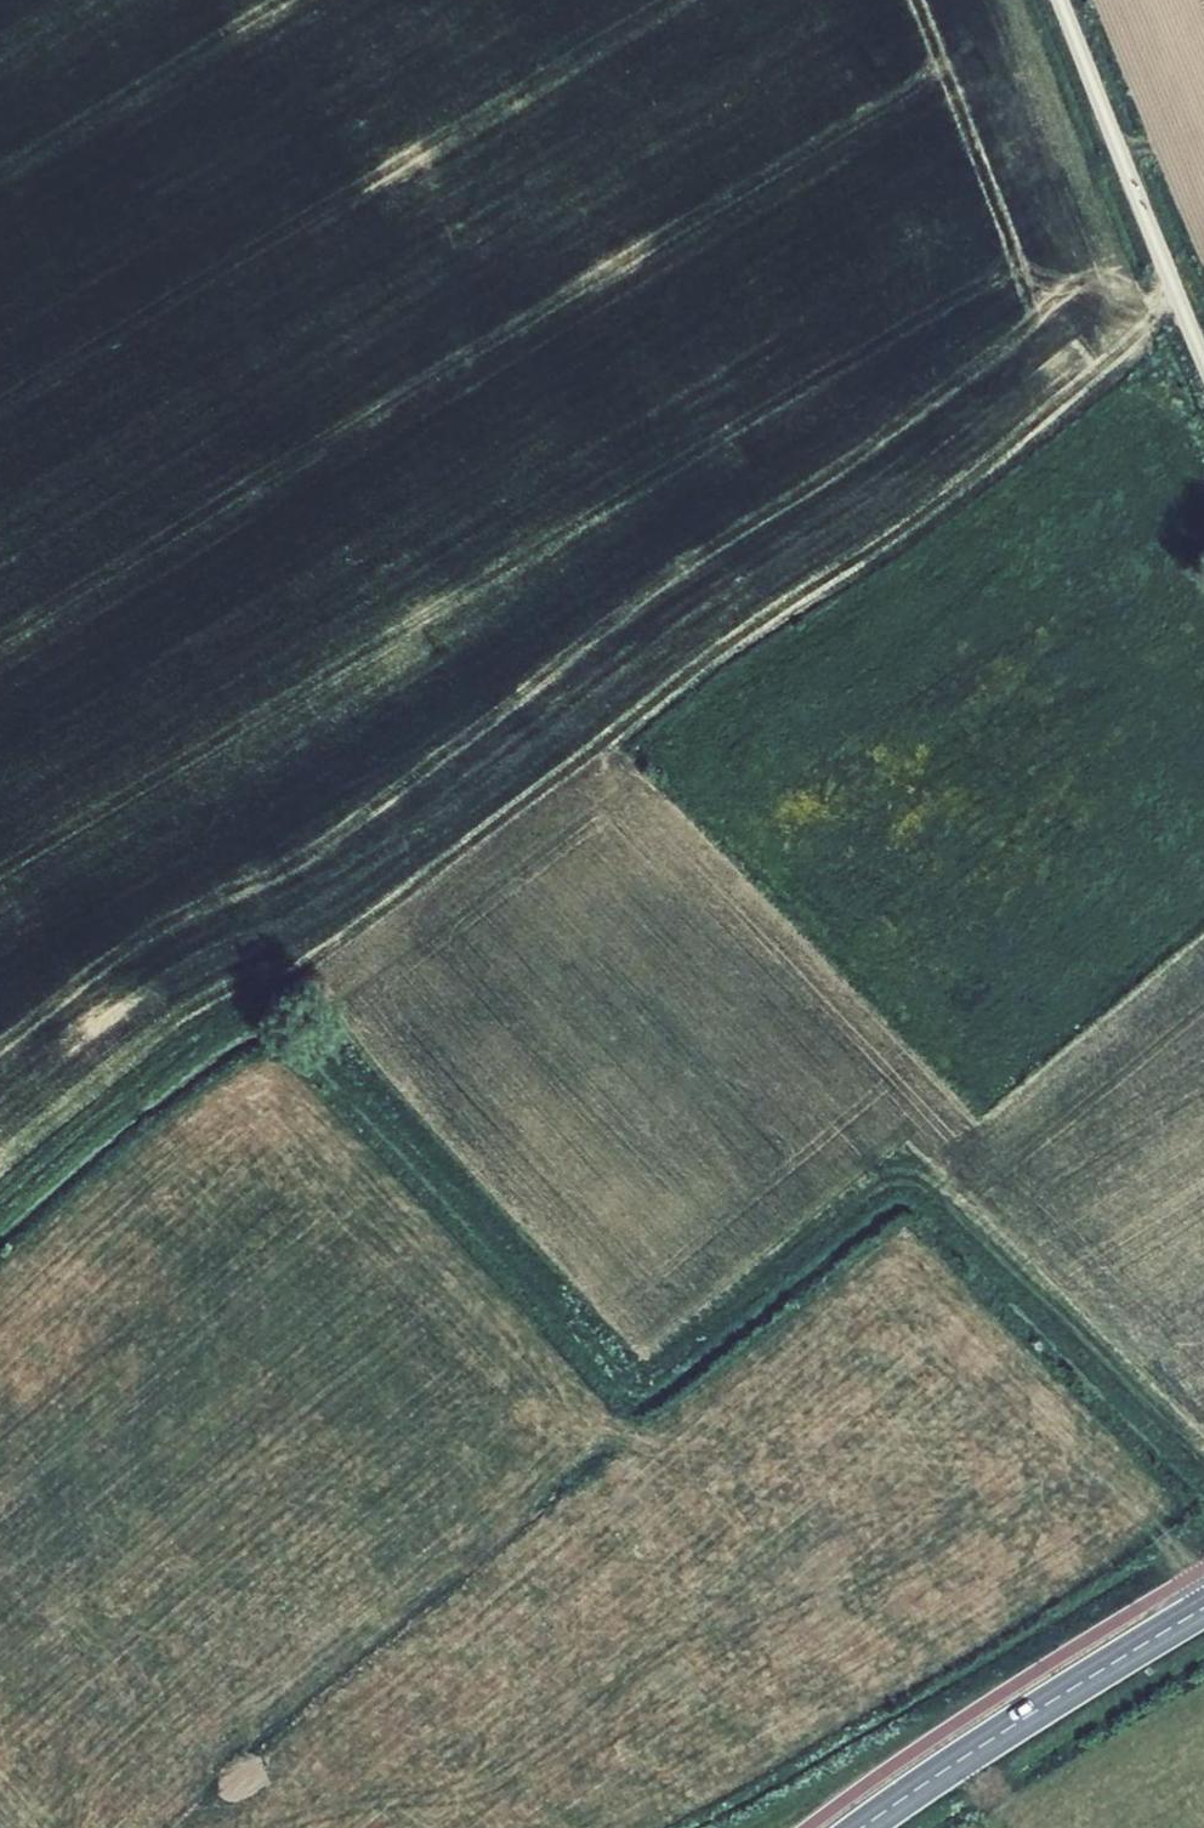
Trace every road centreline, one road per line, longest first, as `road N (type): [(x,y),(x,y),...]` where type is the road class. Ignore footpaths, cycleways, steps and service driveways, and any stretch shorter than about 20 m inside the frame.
road 1 (secondary): [(863,1827),(1203,1609)]
road 2 (unclassified): [(1060,0),(1203,361)]

